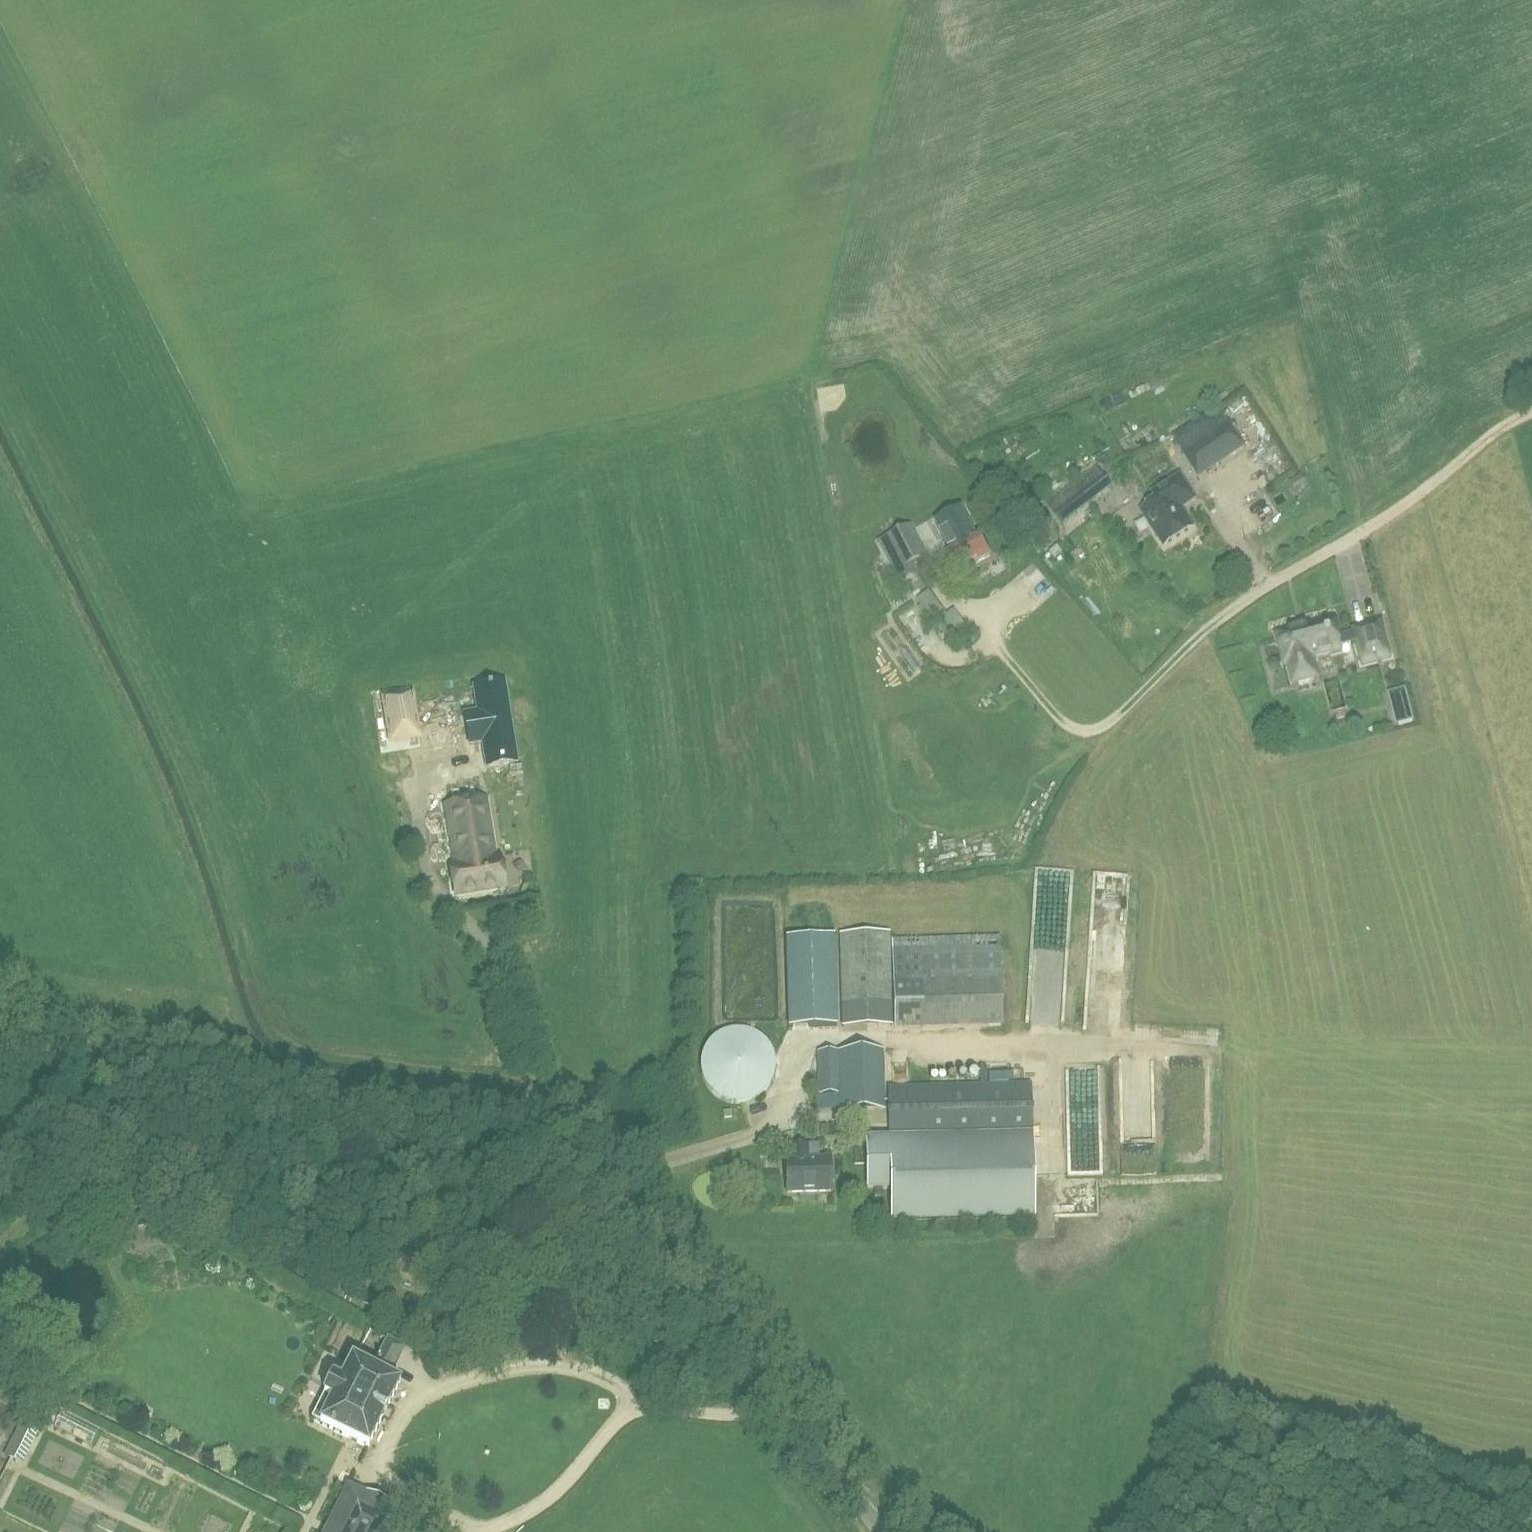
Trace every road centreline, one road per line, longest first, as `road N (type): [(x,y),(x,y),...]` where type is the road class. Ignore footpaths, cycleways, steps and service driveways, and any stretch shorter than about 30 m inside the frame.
road 1 (unclassified): [(887,1531),(550,1126),(517,1114),(0,1045)]

